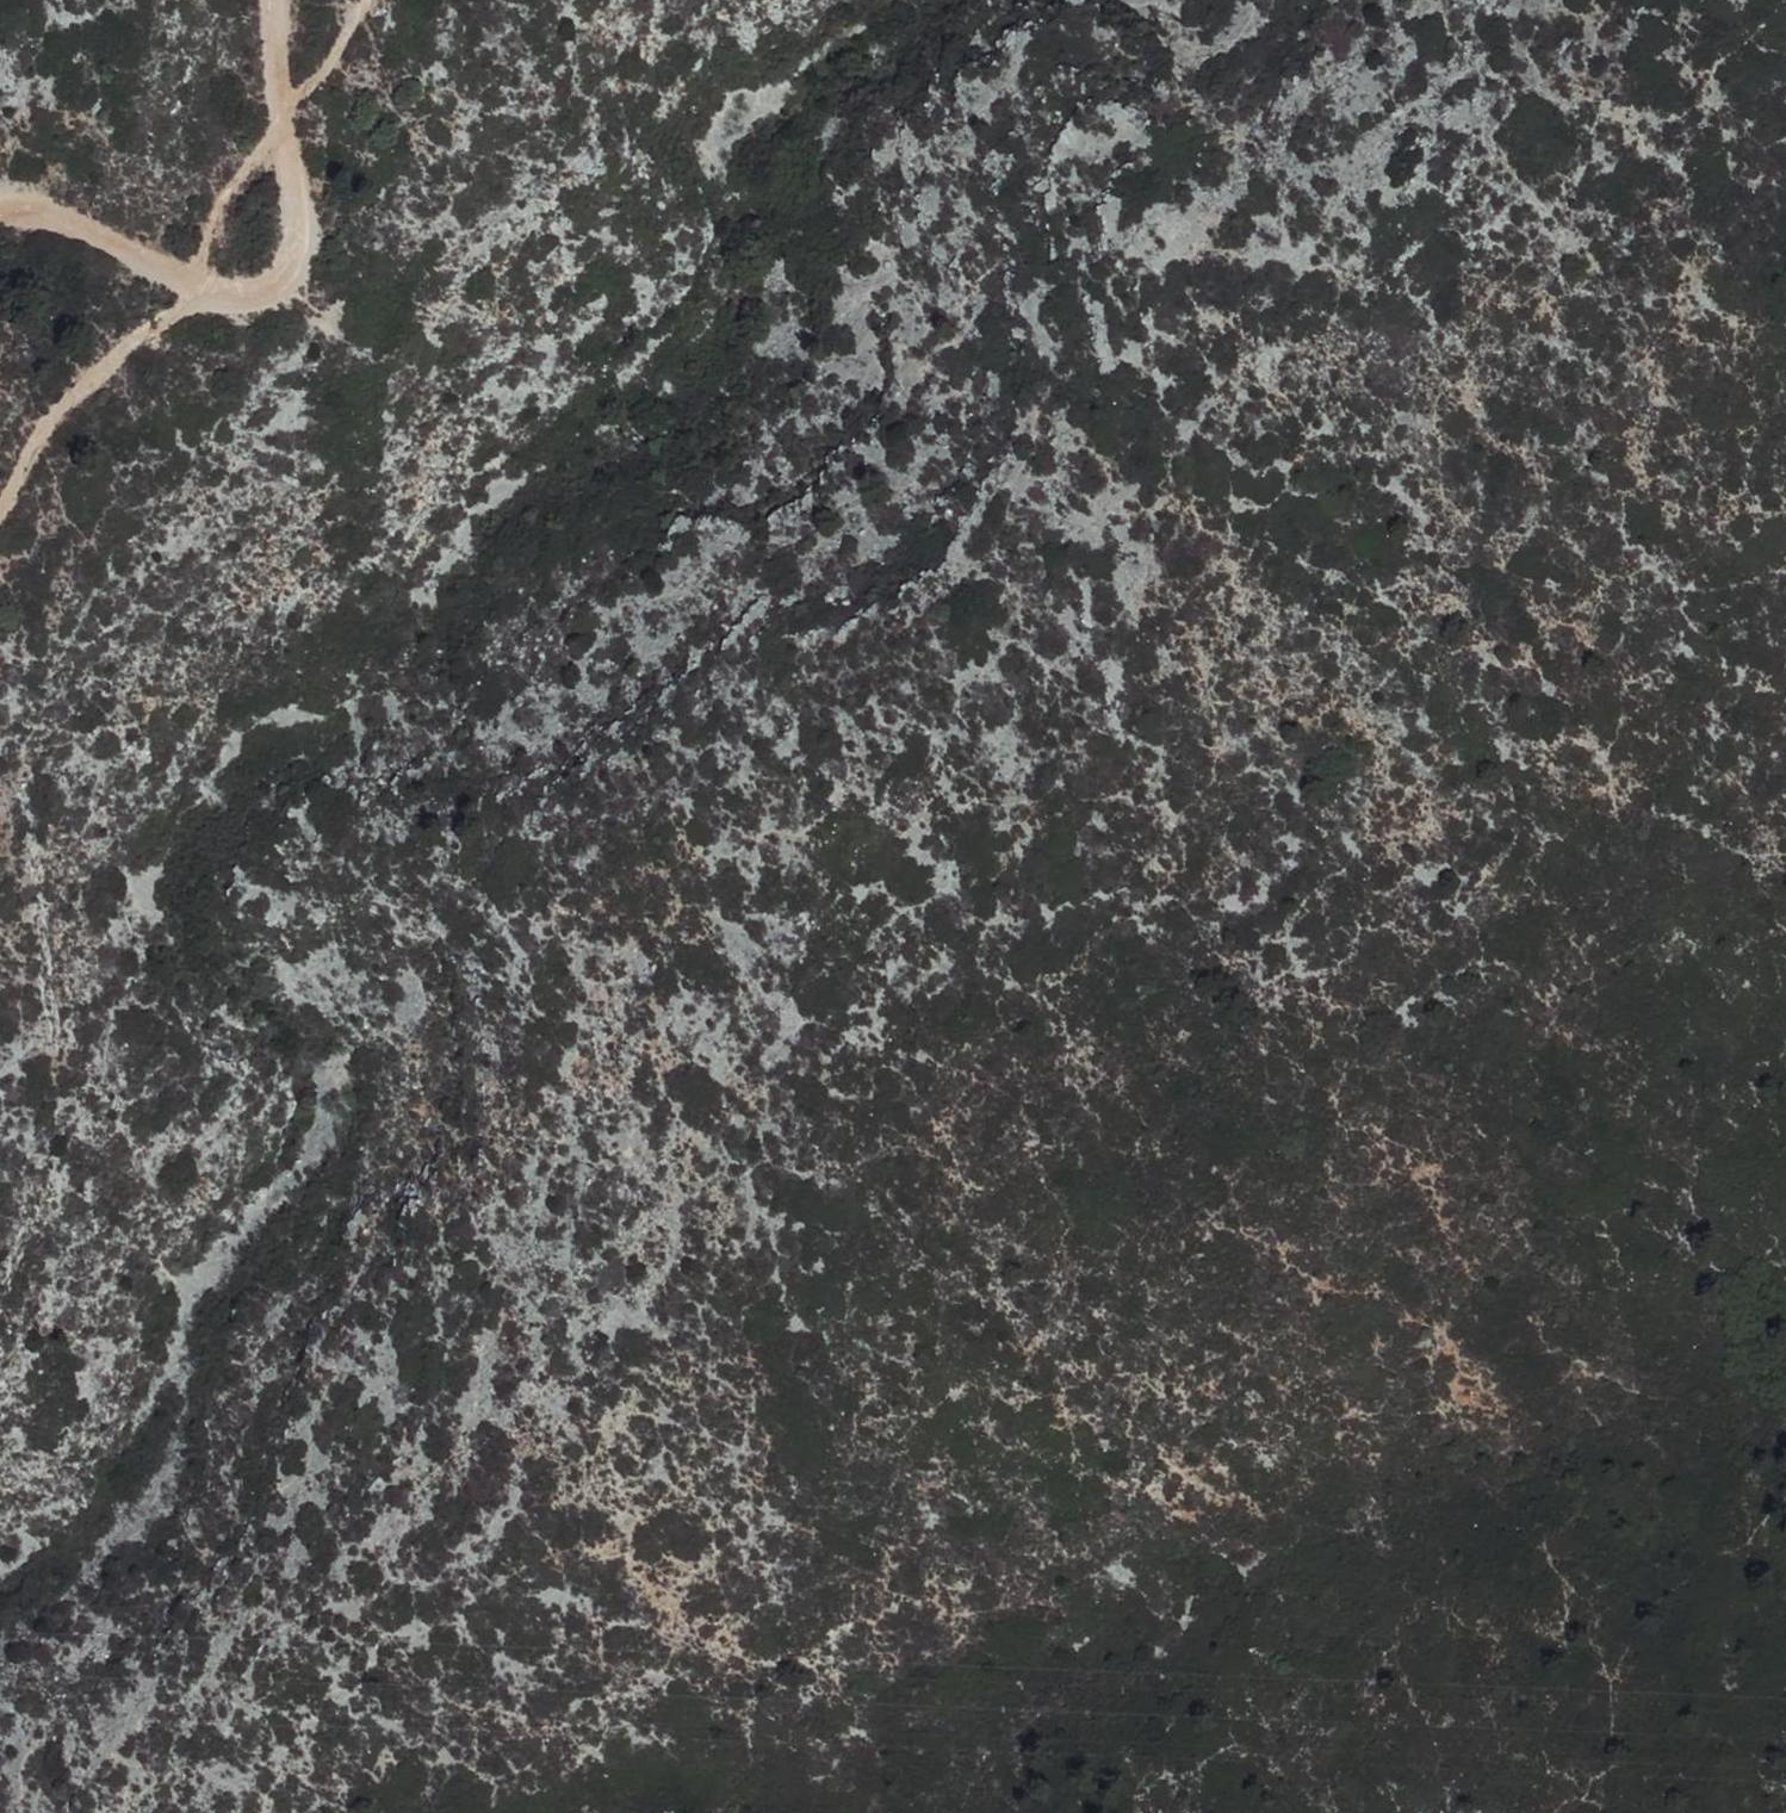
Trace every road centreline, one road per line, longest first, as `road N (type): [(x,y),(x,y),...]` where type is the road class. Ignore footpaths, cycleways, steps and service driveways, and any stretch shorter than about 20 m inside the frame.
road 1 (track): [(0,217),(70,230),(173,282),(245,338),(291,321),(310,259),(288,0)]

